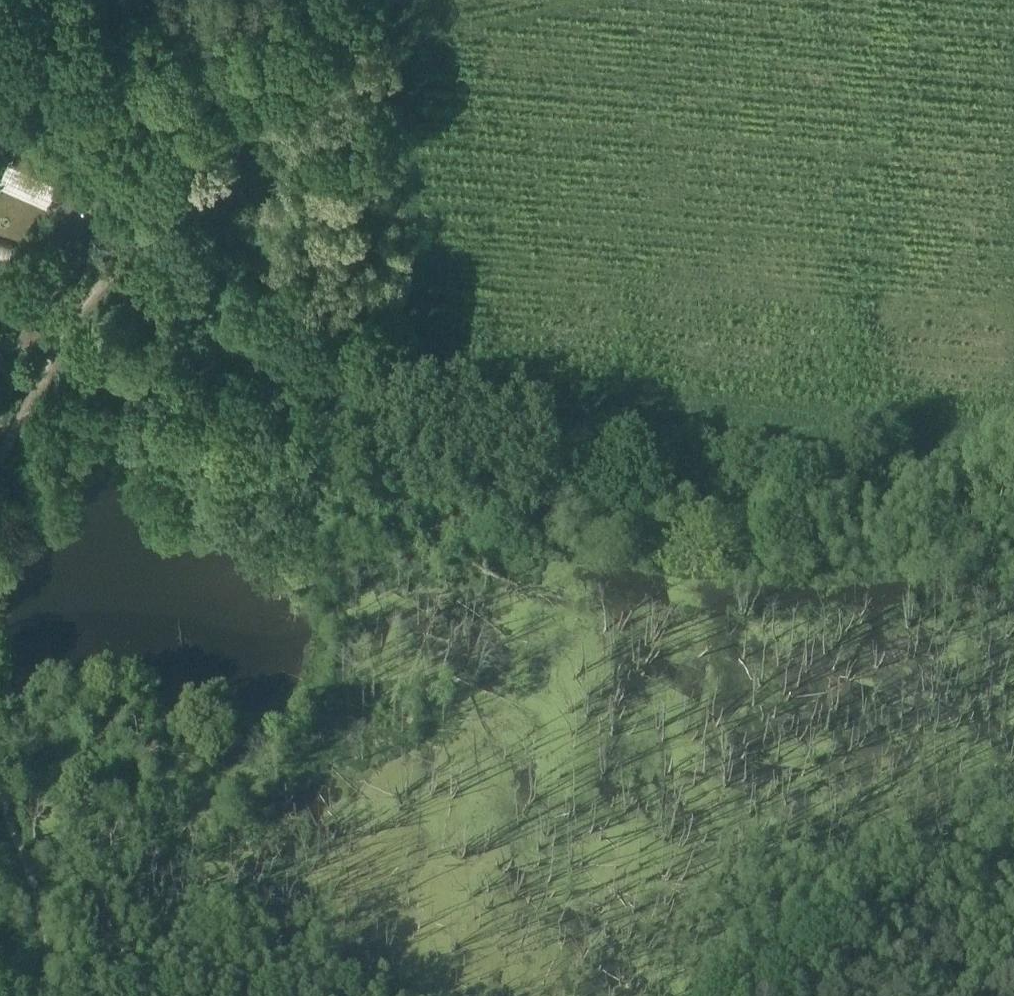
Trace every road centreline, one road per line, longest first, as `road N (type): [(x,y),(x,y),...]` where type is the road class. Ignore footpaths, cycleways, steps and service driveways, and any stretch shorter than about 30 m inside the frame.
road 1 (track): [(376,0),(67,329),(0,461)]
road 2 (track): [(425,406),(1013,461)]
road 3 (track): [(672,615),(1013,597)]
road 4 (track): [(350,353),(319,354),(279,336),(185,196)]
road 5 (track): [(0,790),(50,938),(43,995)]

